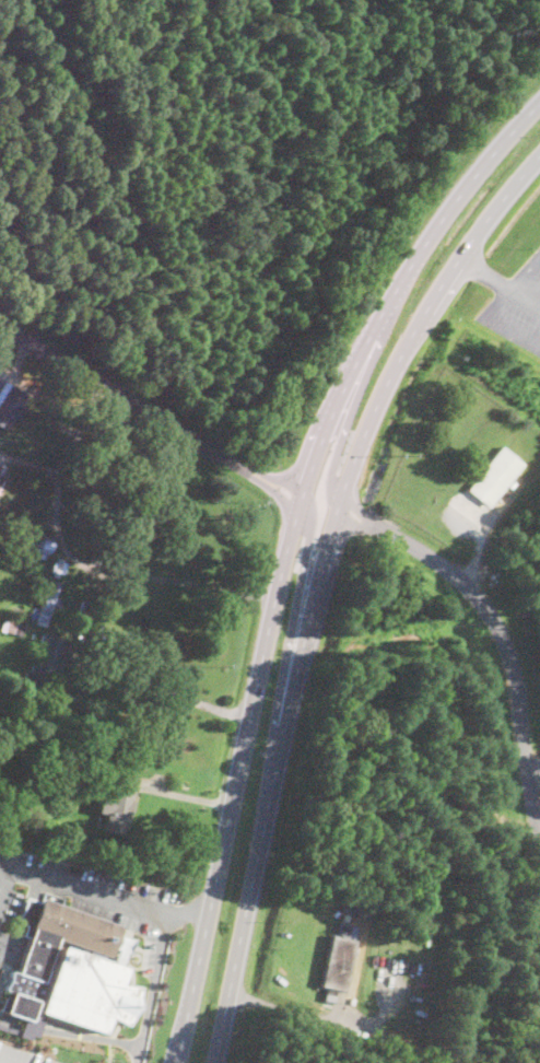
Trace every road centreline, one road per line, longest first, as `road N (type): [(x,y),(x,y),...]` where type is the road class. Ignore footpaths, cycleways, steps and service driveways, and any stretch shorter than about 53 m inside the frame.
road 1 (trunk): [(539,104),(450,208),(402,279),(328,425),(273,607),(178,1062)]
road 2 (trunk): [(214,1062),(337,512)]
road 3 (trunk): [(337,512),(366,431),(433,300),(539,157)]
road 4 (residential): [(539,815),(514,669),(486,607),(447,565),(337,512)]
road 5 (residential): [(0,325),(301,499)]
road 6 (trunk): [(371,335),(368,378),(324,495),(337,512)]
road 7 (trunk): [(307,635),(296,612),(314,521),(301,499)]

